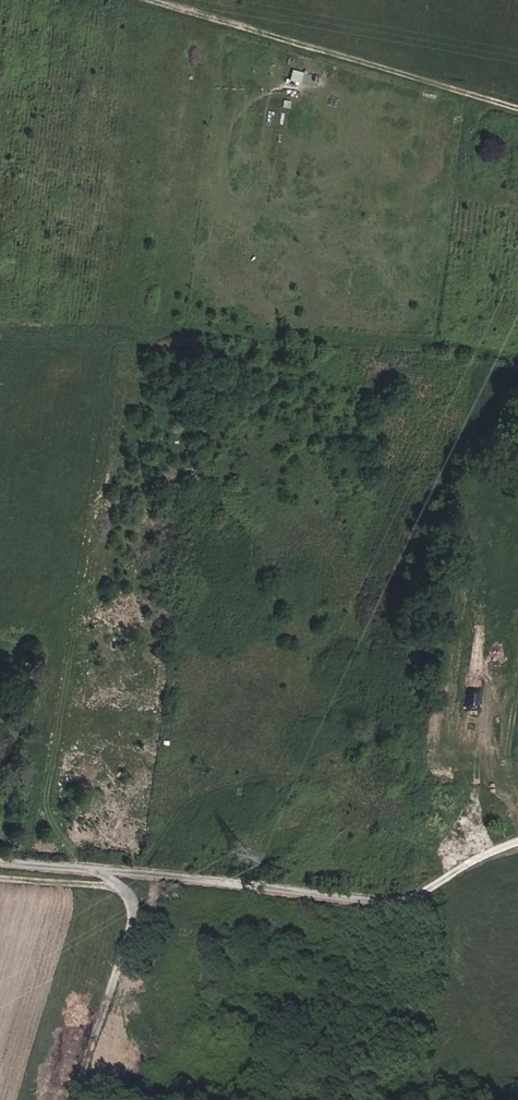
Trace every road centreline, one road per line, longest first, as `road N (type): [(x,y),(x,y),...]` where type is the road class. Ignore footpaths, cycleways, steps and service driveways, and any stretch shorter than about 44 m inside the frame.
road 1 (track): [(517,844),(410,898),(0,861)]

